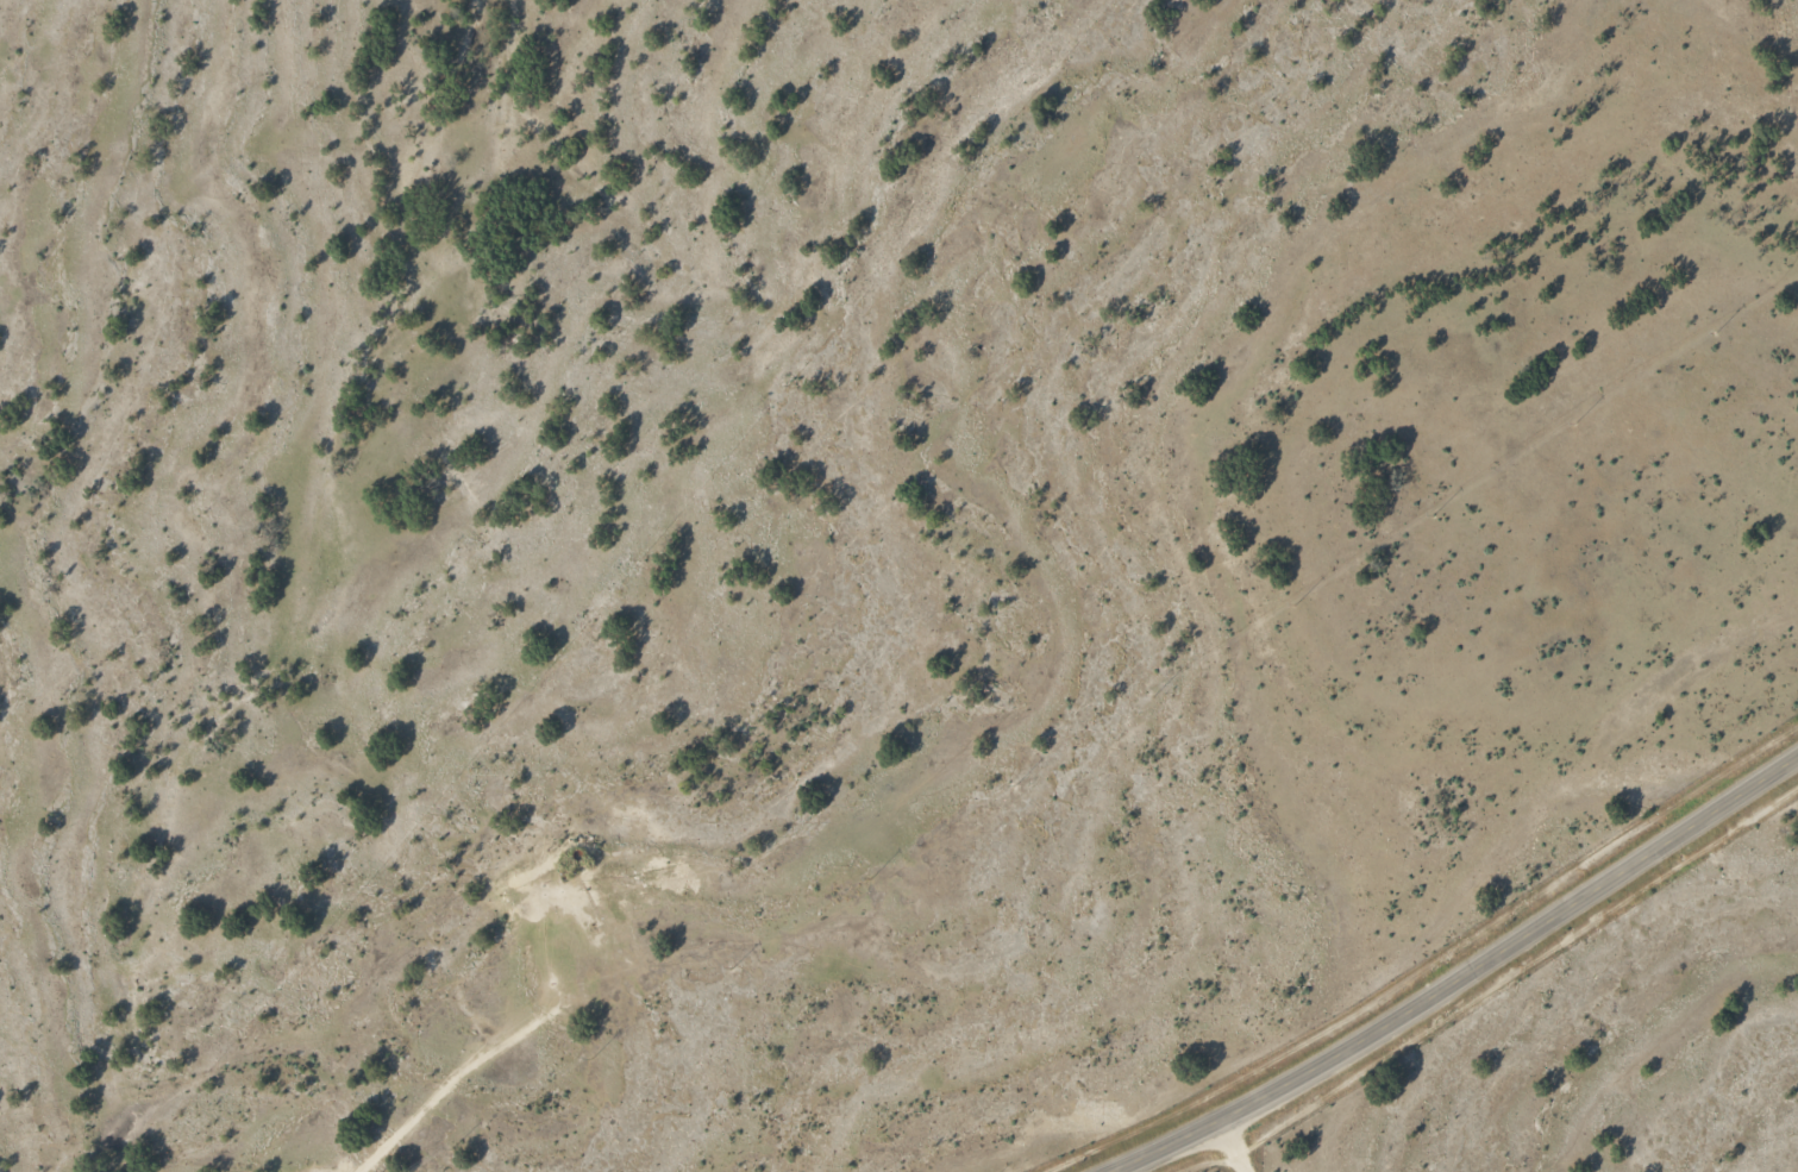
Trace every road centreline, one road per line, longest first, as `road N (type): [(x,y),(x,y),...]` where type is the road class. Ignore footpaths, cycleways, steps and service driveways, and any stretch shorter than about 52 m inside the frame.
road 1 (primary): [(1115,1171),(1327,1071),(1797,769)]

